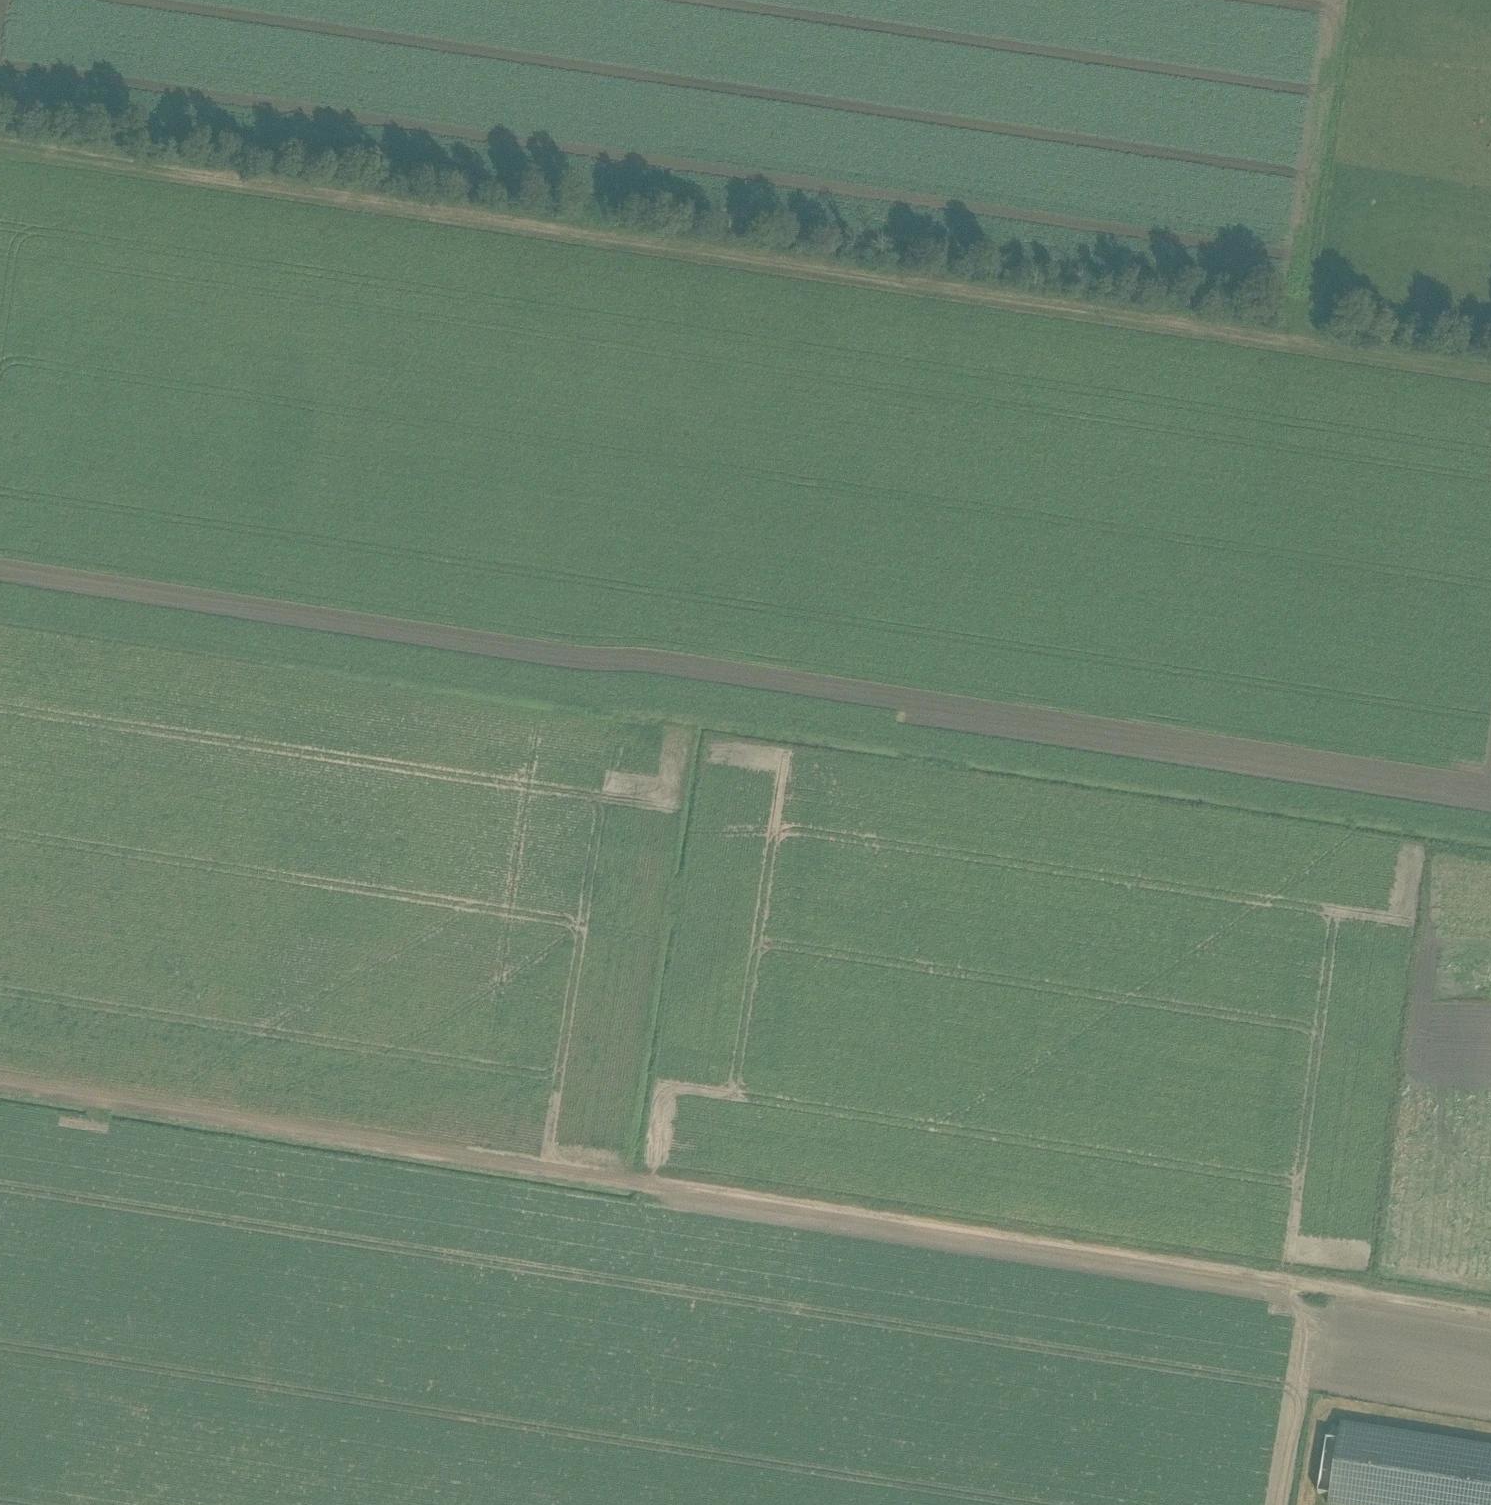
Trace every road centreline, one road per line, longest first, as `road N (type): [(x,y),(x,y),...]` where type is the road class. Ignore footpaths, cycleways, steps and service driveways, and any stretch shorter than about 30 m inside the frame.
road 1 (track): [(1490,1324),(0,1089)]
road 2 (track): [(1490,372),(0,148)]

